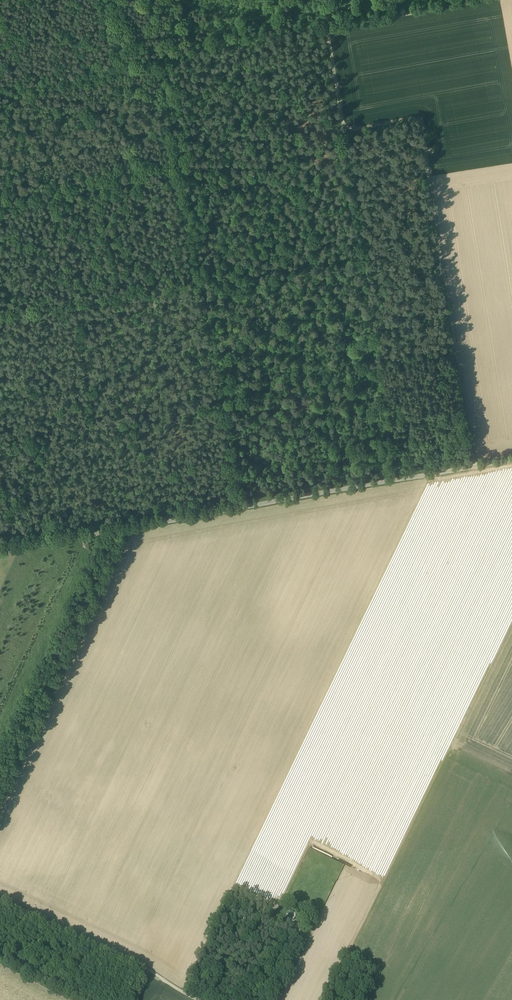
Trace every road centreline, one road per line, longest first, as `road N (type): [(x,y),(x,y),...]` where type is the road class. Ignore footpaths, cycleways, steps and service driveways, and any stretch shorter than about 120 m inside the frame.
road 1 (unclassified): [(0,551),(511,460)]
road 2 (track): [(341,133),(416,123),(474,467)]
road 3 (track): [(484,0),(323,33),(341,133)]
road 4 (unclassified): [(199,999),(0,898)]

